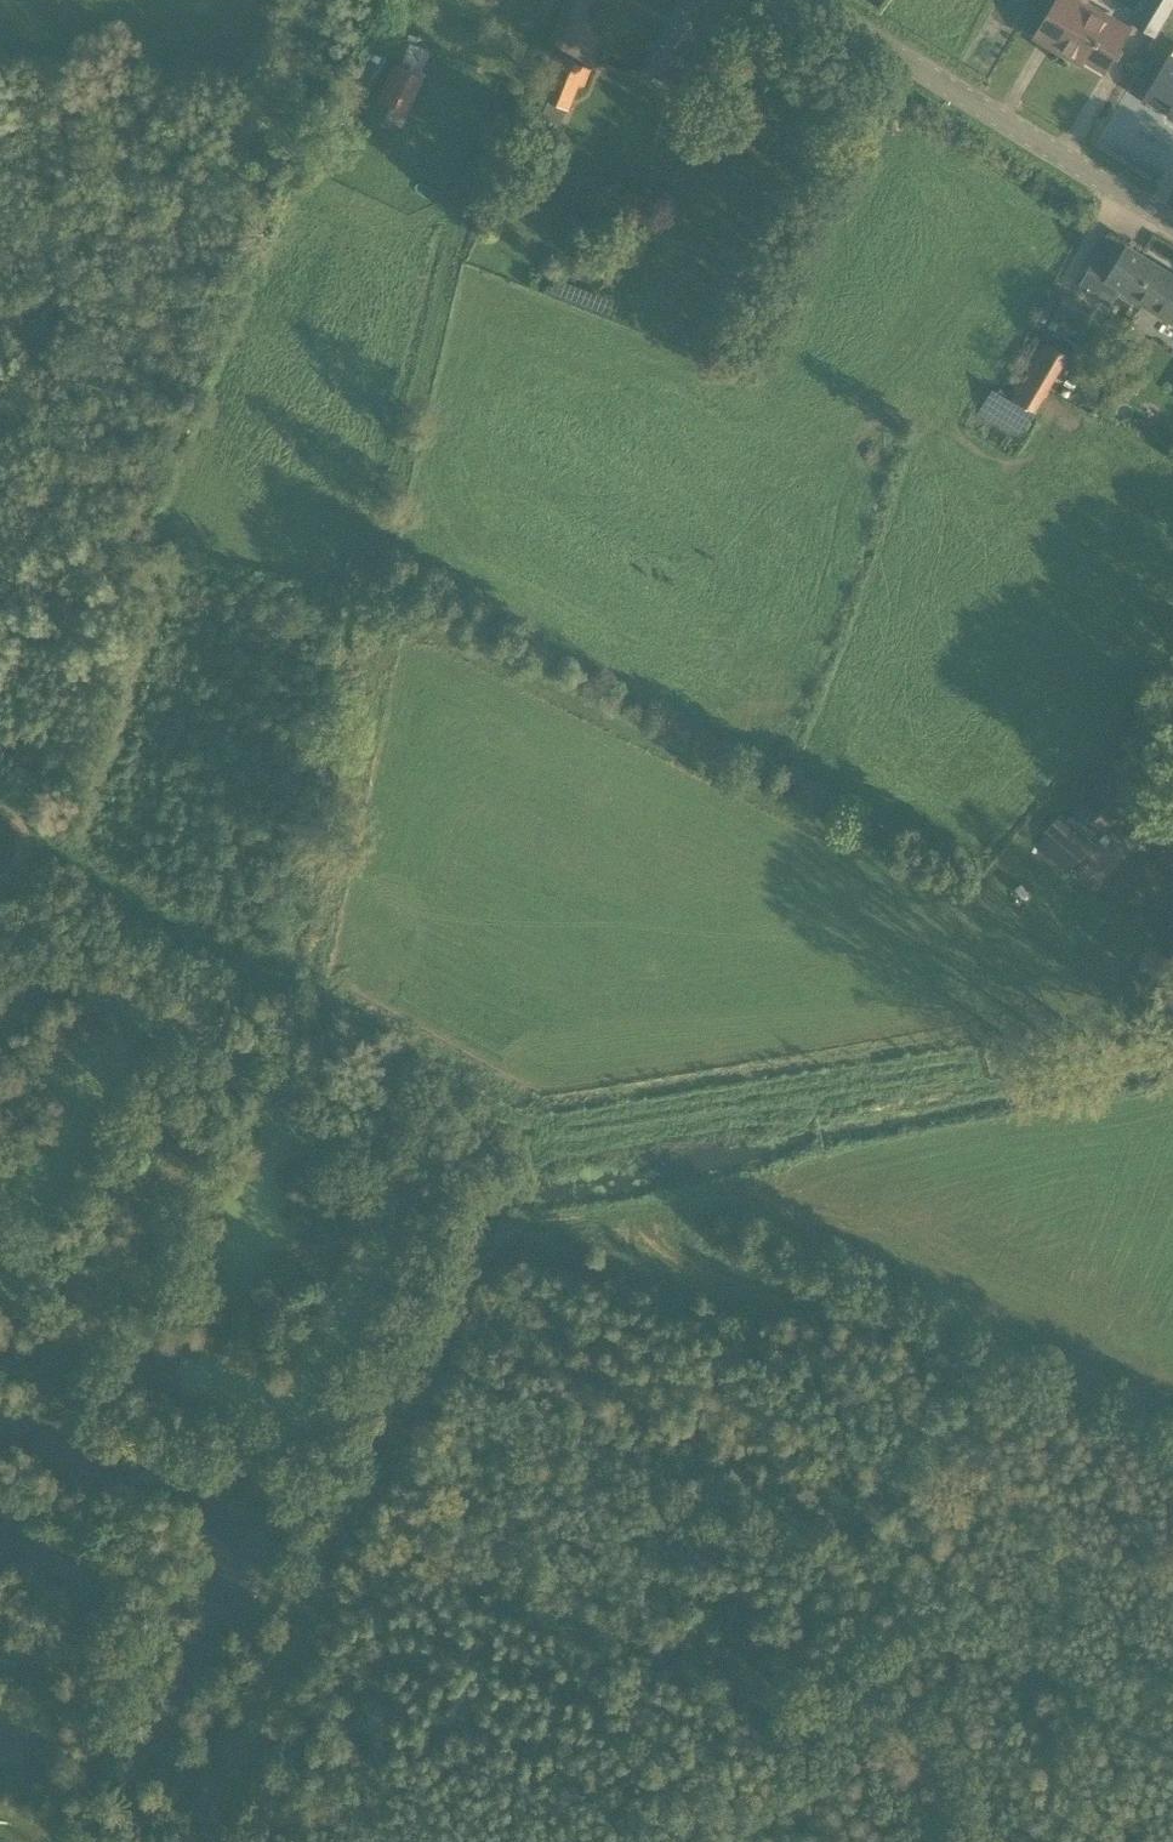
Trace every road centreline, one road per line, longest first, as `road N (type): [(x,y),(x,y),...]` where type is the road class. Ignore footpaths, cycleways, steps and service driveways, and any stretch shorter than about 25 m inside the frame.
road 1 (unclassified): [(1172,225),(805,0)]

